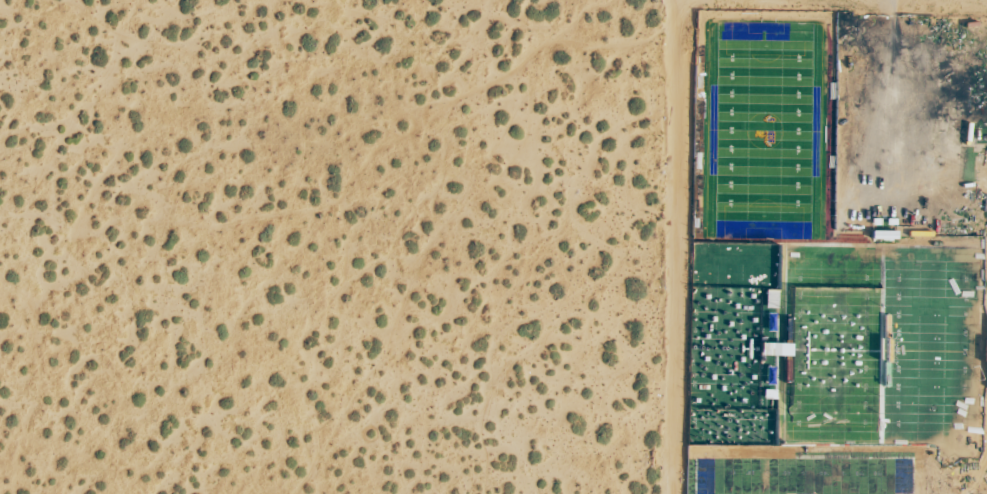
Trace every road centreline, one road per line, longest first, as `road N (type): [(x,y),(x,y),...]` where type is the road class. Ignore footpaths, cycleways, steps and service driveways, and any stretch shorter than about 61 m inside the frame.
road 1 (residential): [(673,493),(671,0)]

